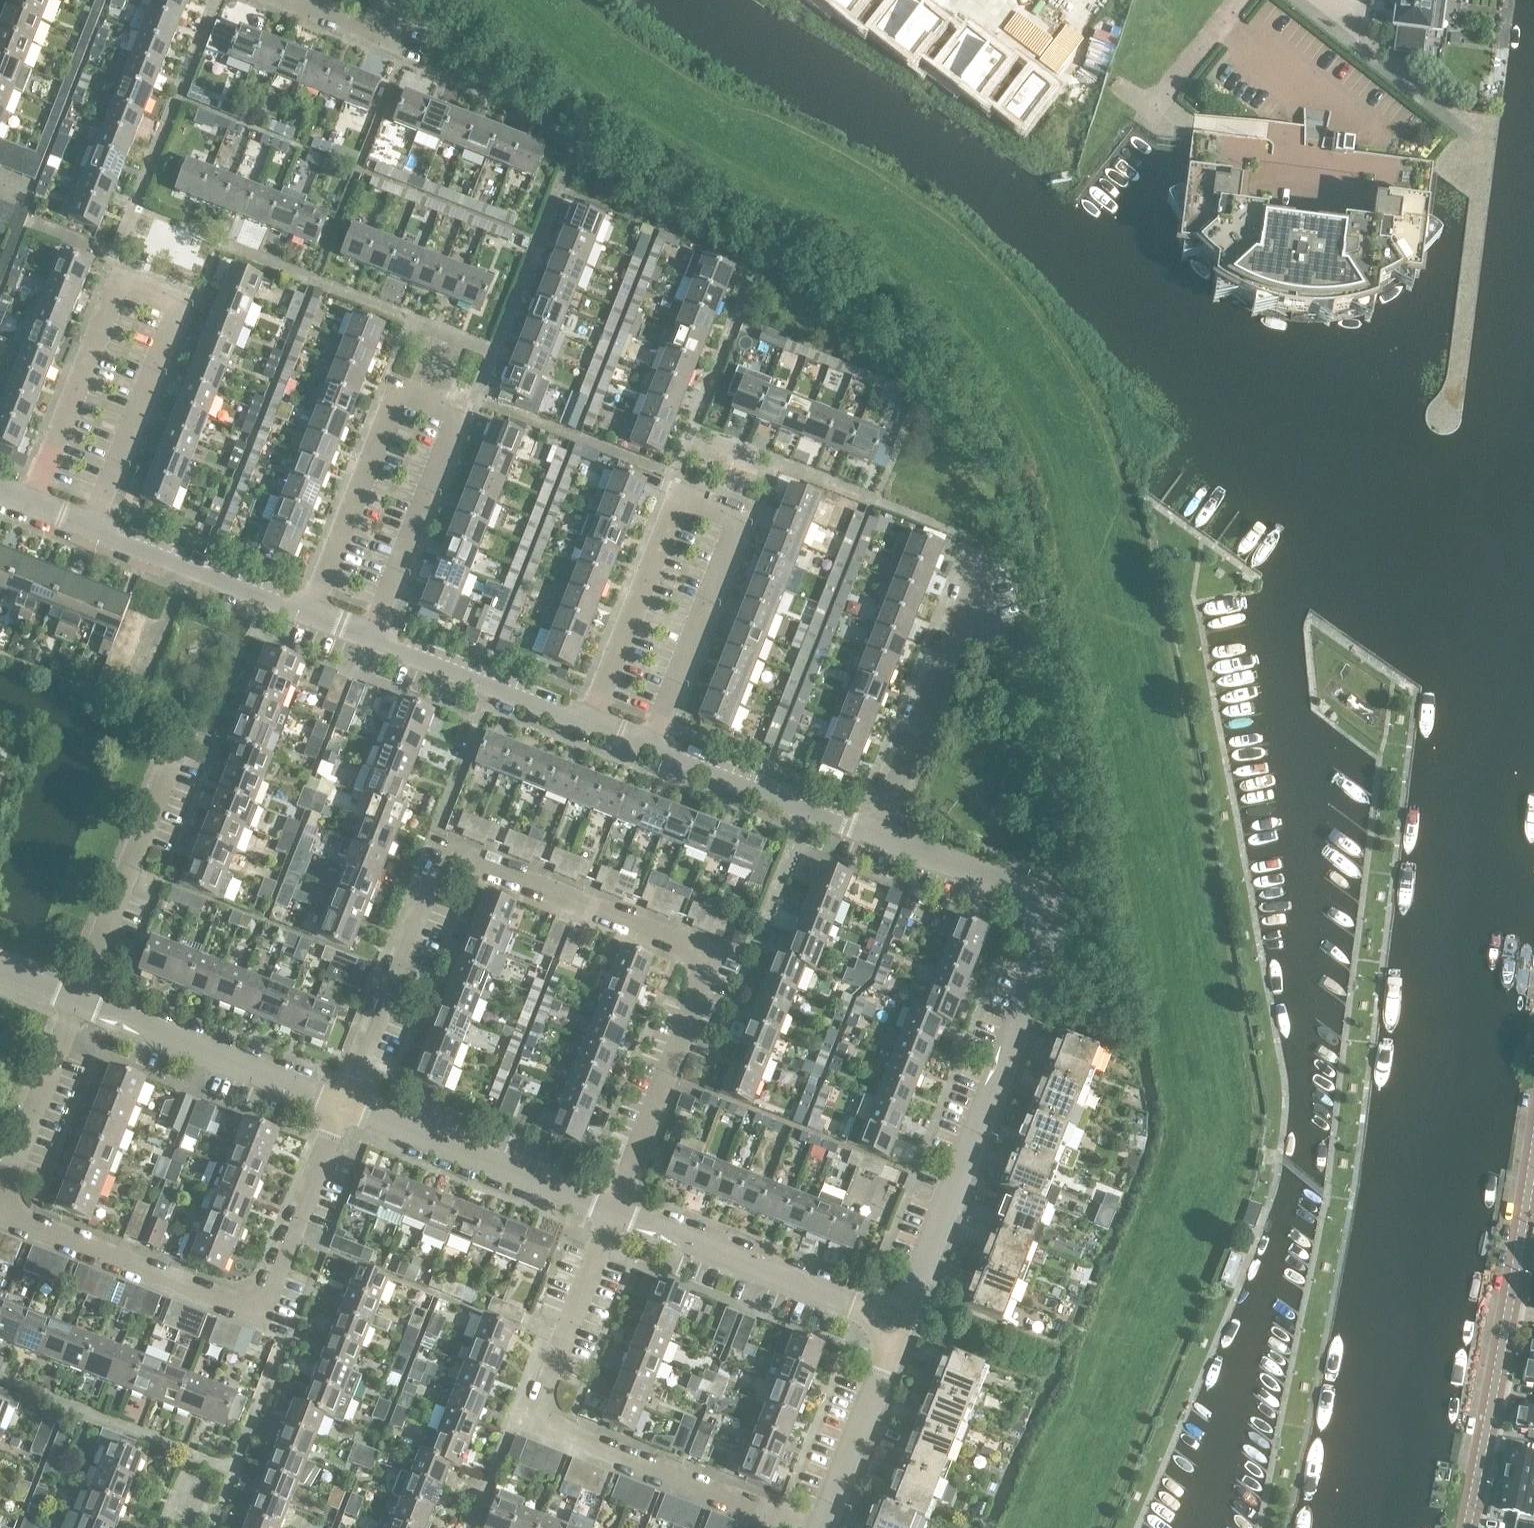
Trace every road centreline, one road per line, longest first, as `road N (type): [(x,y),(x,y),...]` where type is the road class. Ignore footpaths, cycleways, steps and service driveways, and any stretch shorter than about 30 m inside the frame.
road 1 (residential): [(341,1105),(432,882),(445,863),(470,861),(691,947),(700,963),(611,1209)]
road 2 (residential): [(902,1322),(1051,939),(1053,911),(1039,887),(877,826)]
road 3 (residential): [(380,637),(467,409),(429,394),(395,382),(308,610)]
road 4 (residential): [(599,720),(687,487),(743,508),(654,741)]
road 5 (residential): [(811,1527),(550,1428),(542,1416),(611,1209)]
road 6 (residential): [(341,1105),(260,1314),(0,1213)]
road 7 (tertiary): [(1465,1527),(1533,1163)]
road 8 (residential): [(96,529),(183,300),(119,276)]
road 9 (residential): [(902,1322),(611,1209)]
road 10 (residential): [(611,1209),(341,1105)]
road 11 (residential): [(341,1105),(74,1002)]
road 12 (residential): [(877,826),(978,564)]
road 13 (residential): [(74,1002),(173,754)]
road 14 (residential): [(32,505),(119,276)]
road 15 (residential): [(877,826),(654,741)]
road 16 (residential): [(599,720),(380,637)]
road 17 (residential): [(308,610),(96,529)]
road 18 (residential): [(821,1527),(902,1322)]
road 19 (residential): [(0,1193),(74,1002)]

